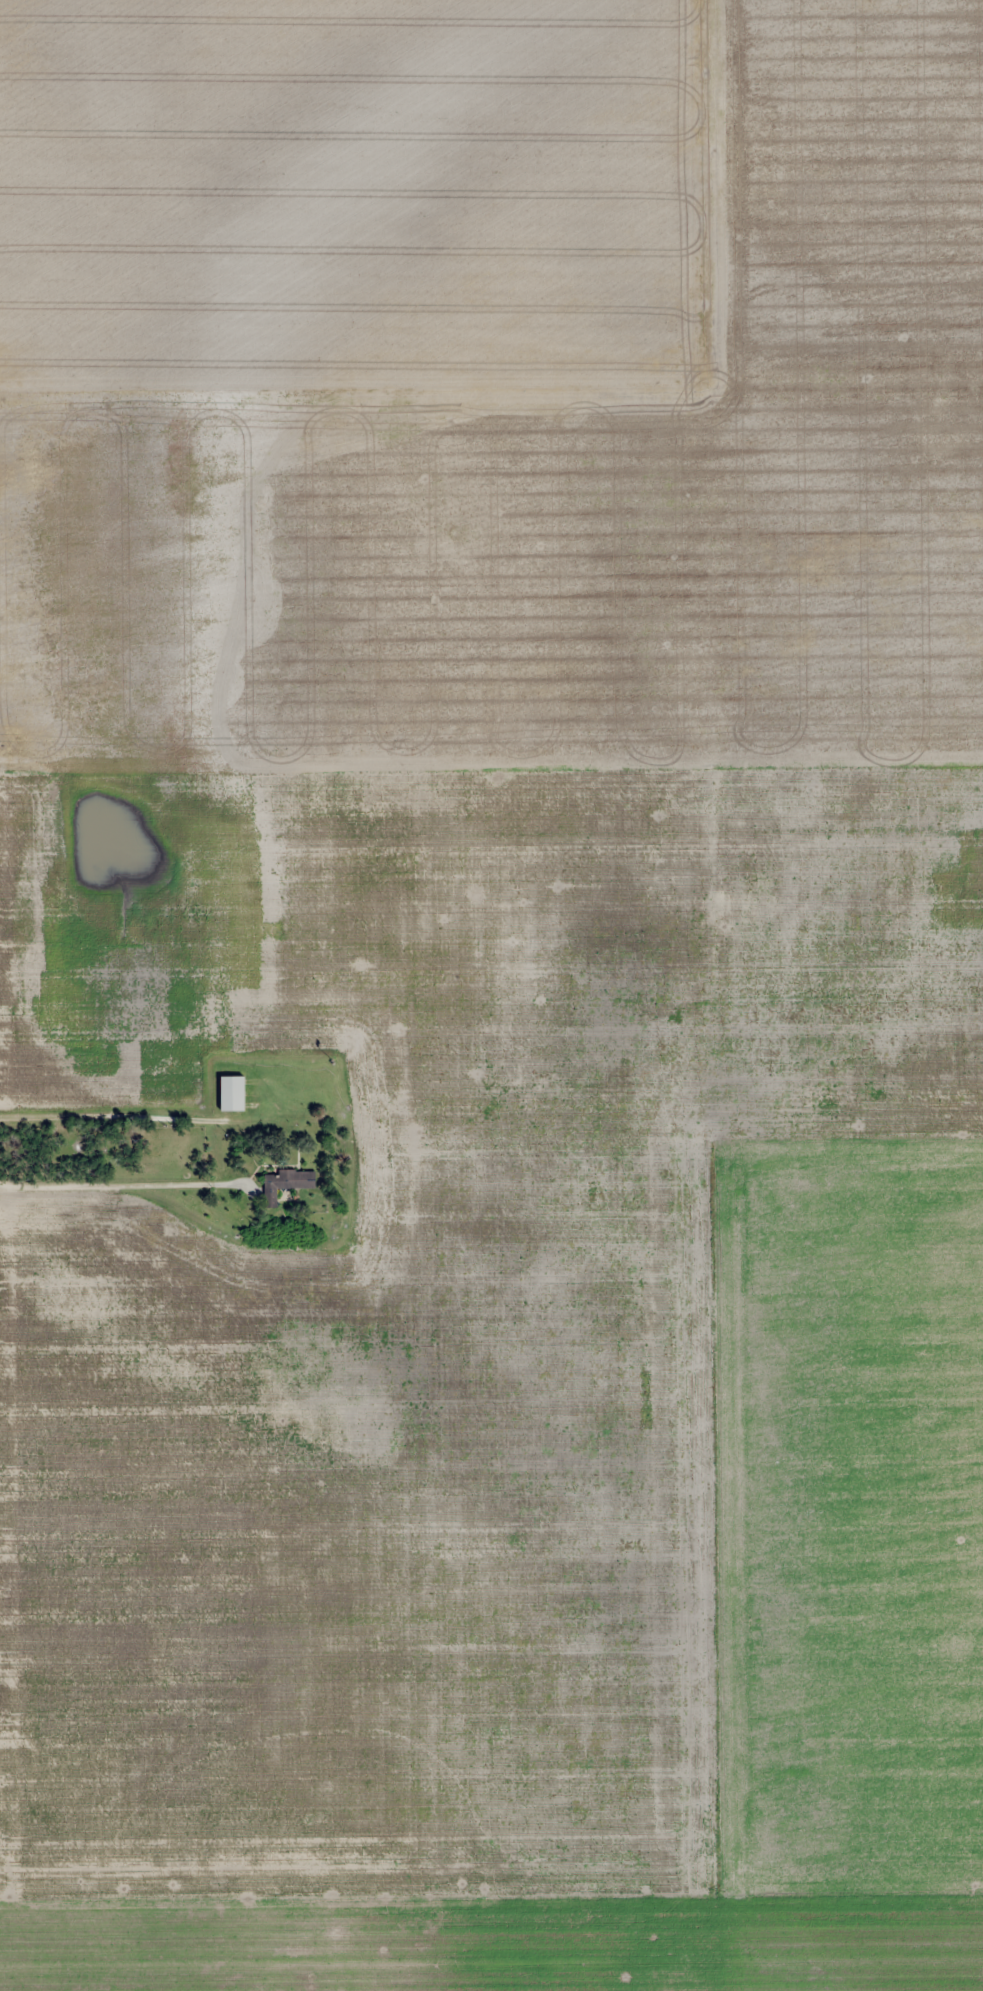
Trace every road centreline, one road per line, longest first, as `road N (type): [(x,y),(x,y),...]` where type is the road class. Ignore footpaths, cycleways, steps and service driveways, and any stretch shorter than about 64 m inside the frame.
road 1 (residential): [(0,1125),(617,1116),(631,1054),(667,0)]

